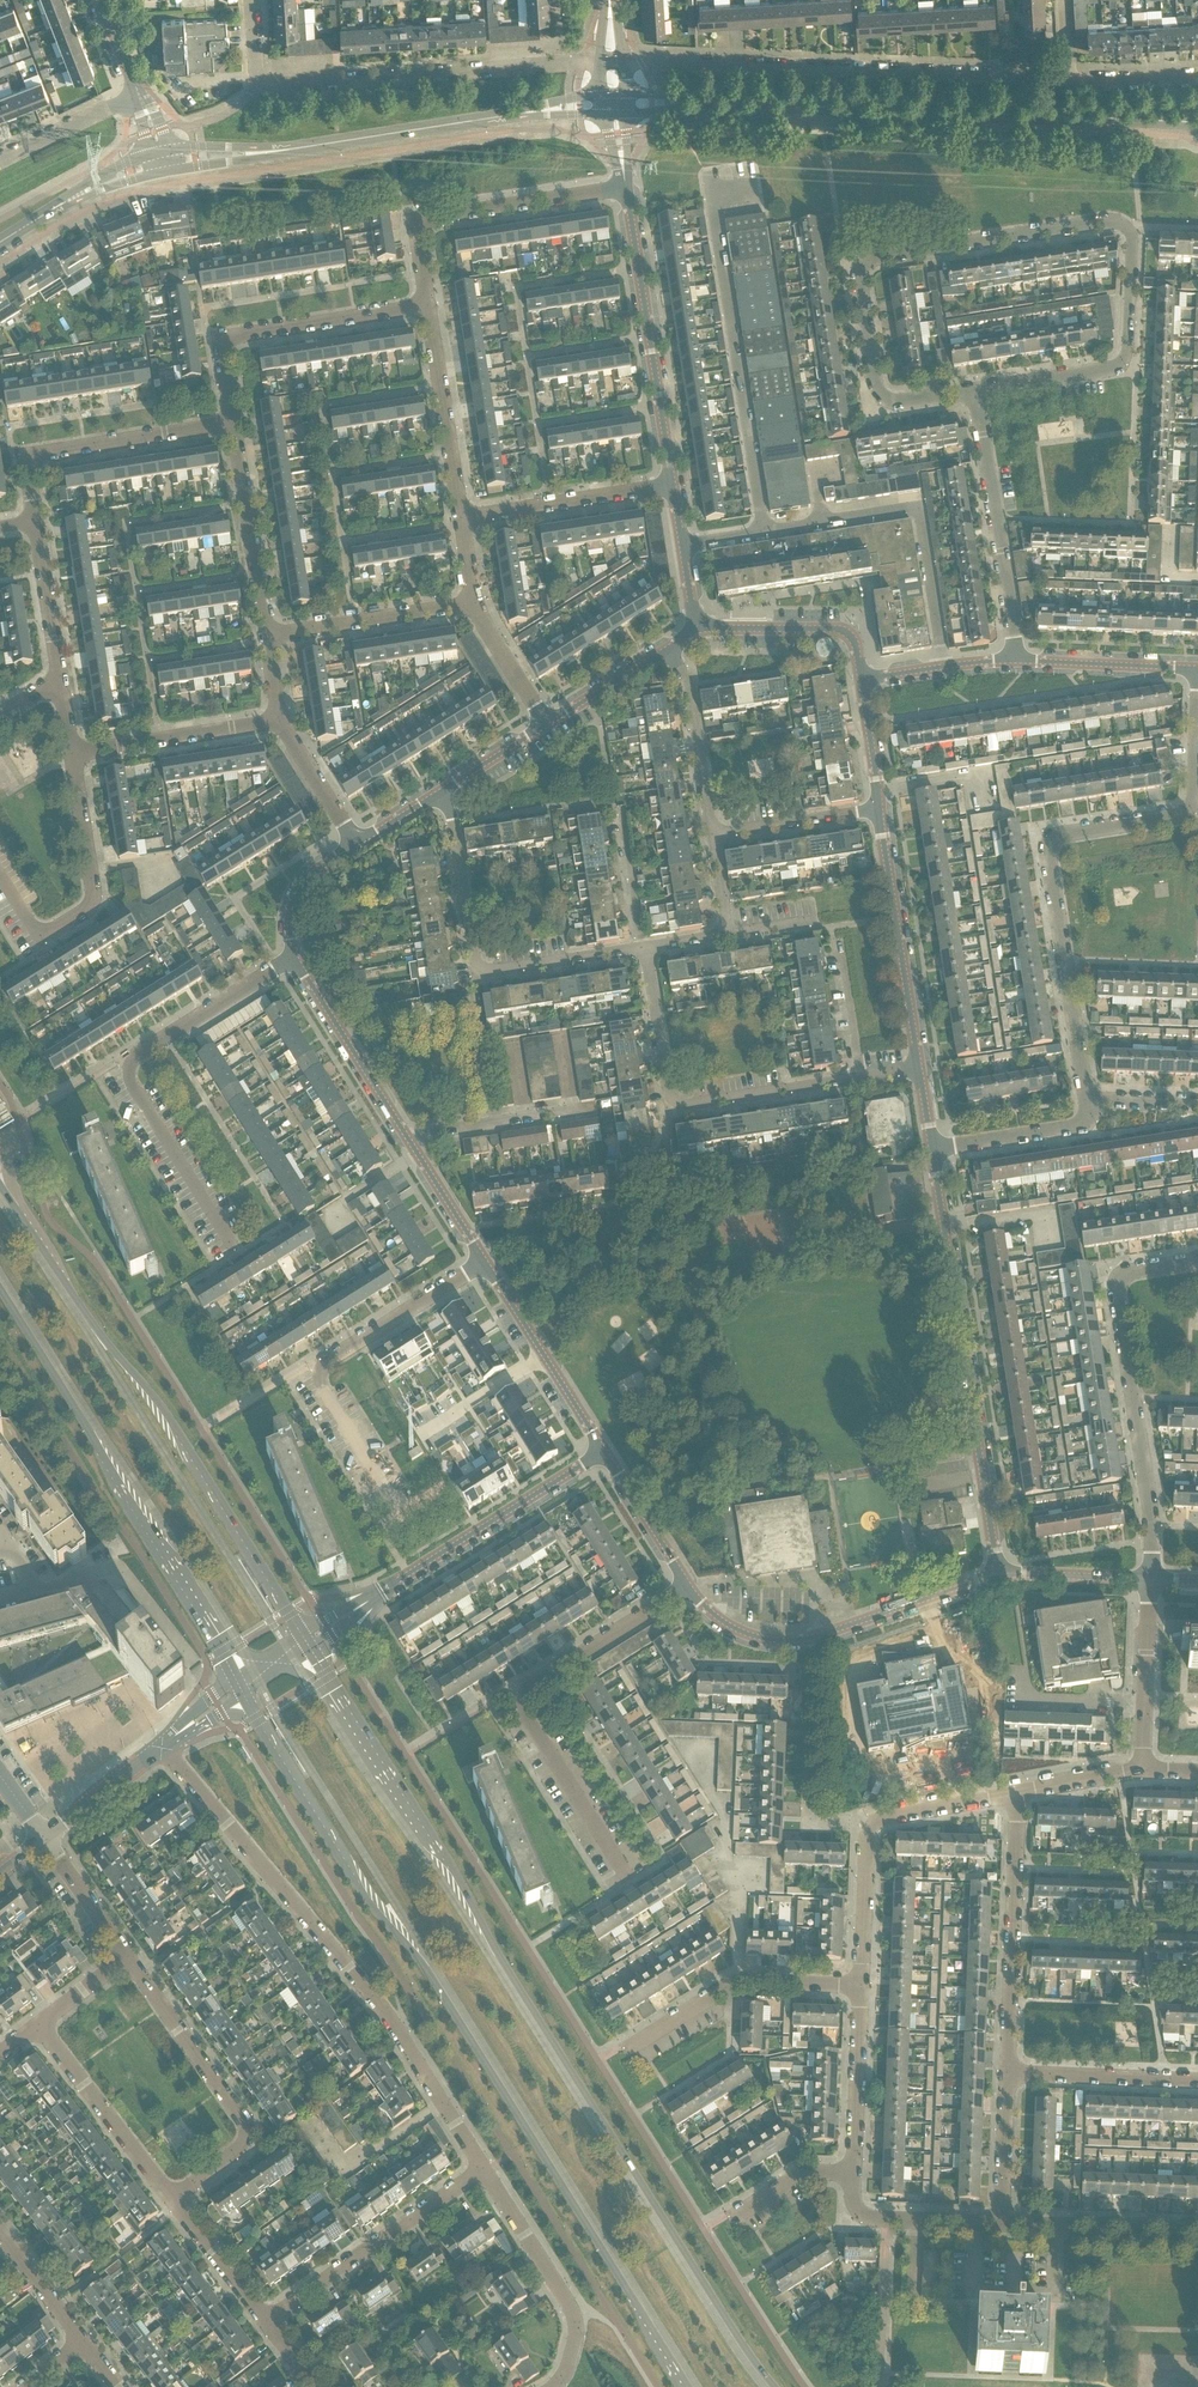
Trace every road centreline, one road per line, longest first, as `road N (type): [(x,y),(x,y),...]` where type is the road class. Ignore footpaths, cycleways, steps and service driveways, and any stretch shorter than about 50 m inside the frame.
road 1 (secondary): [(770,2386),(306,1653)]
road 2 (secondary): [(245,1694),(361,1891),(431,1968),(692,2386)]
road 3 (unclassified): [(974,393),(1122,360),(1133,230),(1111,219),(866,261)]
road 4 (secondary): [(299,1640),(160,1408),(95,1332),(0,1187)]
road 5 (residential): [(484,2168),(389,2016),(161,1748)]
road 6 (unclassified): [(1092,1095),(1052,842),(1057,832),(1182,813),(1195,799),(1197,686)]
road 7 (secondary): [(1197,121),(690,104)]
road 8 (secondary): [(0,1290),(237,1681)]
road 9 (residential): [(621,61),(1069,78)]
road 10 (tertiary): [(999,1573),(933,1149)]
road 11 (unclassified): [(629,1887),(526,1724),(523,1690),(687,1587)]
road 12 (residential): [(237,1254),(148,1117),(129,1083),(129,1065),(293,963)]
road 13 (unclassified): [(1149,1579),(1145,1474),(1114,1282),(1197,1260)]
road 14 (unclassified): [(764,534),(719,225),(726,193),(748,189)]
road 15 (residential): [(407,1517),(323,1388),(324,1368),(482,1265)]
road 16 (residential): [(258,80),(602,61)]
road 17 (unclassified): [(855,1077),(668,1099),(647,947)]
road 18 (tertiary): [(687,1587),(738,1631),(774,1641),(811,1638),(999,1573)]
road 19 (unclassified): [(439,793),(482,968),(637,948)]
road 20 (residential): [(171,2199),(244,2144),(245,2133),(126,1958)]
road 21 (unclassified): [(862,1988),(874,1827),(1021,1791)]
road 22 (unclassified): [(764,534),(915,509),(943,666)]
road 23 (tertiary): [(674,487),(625,184)]
road 24 (residential): [(232,424),(217,349),(226,332),(426,303)]
road 25 (residential): [(426,303),(416,238),(425,217),(625,184)]
road 26 (residential): [(0,877),(35,932),(48,933),(94,905),(99,894),(76,754)]
road 27 (unclassified): [(1007,2075),(1021,1791)]
road 28 (residential): [(36,529),(28,468),(39,453),(232,424)]
road 29 (unclassified): [(1013,661),(1015,624),(974,393)]
road 30 (tertiary): [(375,1601),(602,1453)]
road 31 (residential): [(266,2324),(484,2168)]
road 32 (tertiary): [(919,1066),(878,808)]
road 33 (secondary): [(283,150),(534,112)]
road 34 (residential): [(555,2386),(577,2342),(573,2310),(484,2168)]
road 35 (unclassified): [(636,2041),(731,1986),(862,1988)]
road 36 (unclassified): [(974,393),(889,403),(879,392),(866,261)]
road 37 (tertiary): [(602,1453),(482,1265)]
road 38 (residential): [(171,2199),(38,2025)]
road 39 (residential): [(460,513),(674,487)]
road 40 (tertiary): [(405,1144),(293,963)]
road 41 (residential): [(460,513),(426,303)]
road 42 (residential): [(269,632),(232,424)]
road 43 (residential): [(76,754),(279,721)]
road 44 (residential): [(269,632),(470,605)]
road 45 (tertiary): [(862,679),(852,638),(836,629),(695,623)]
road 46 (unclassified): [(1197,2233),(1000,2224)]
road 47 (unclassified): [(405,1144),(431,1128),(594,1106)]
road 48 (unclassified): [(1197,2083),(1007,2075)]
road 49 (unclassified): [(1143,1768),(1149,1579)]
road 50 (unclassified): [(853,2174),(862,1988)]
road 51 (unclassified): [(711,827),(690,696),(666,649)]
road 52 (tertiary): [(1013,661),(1197,669)]
road 53 (unclassified): [(933,1149),(1077,1125),(1092,1095)]
road 54 (unclassified): [(711,827),(878,808)]
road 55 (tertiary): [(687,1587),(602,1453)]
road 56 (residential): [(266,2324),(171,2199)]
road 57 (residential): [(0,156),(137,90)]
road 58 (tertiary): [(42,1841),(161,1748)]
road 59 (tertiary): [(999,1573),(1149,1579)]
road 60 (unclassified): [(1000,2224),(1007,2075)]
road 61 (residential): [(58,675),(36,529)]
road 62 (tertiary): [(293,963),(297,894),(355,843)]
road 63 (residential): [(126,1958),(42,1841)]
road 64 (residential): [(355,843),(279,721)]
road 65 (tertiary): [(482,1265),(405,1144)]
road 66 (tertiary): [(545,723),(666,649)]
road 67 (residential): [(545,723),(470,605)]
road 68 (unclassified): [(834,941),(855,1077)]
road 69 (residential): [(84,2341),(0,2232)]
road 70 (unclassified): [(619,815),(637,948)]
road 71 (tertiary): [(878,808),(862,679)]
road 72 (residential): [(1069,78),(1197,77)]
road 73 (tertiary): [(439,793),(545,723)]
road 74 (unclassified): [(1021,1791),(1143,1768)]
road 75 (secondary): [(163,171),(283,150)]
road 76 (unclassified): [(742,2212),(813,2174),(853,2174)]

